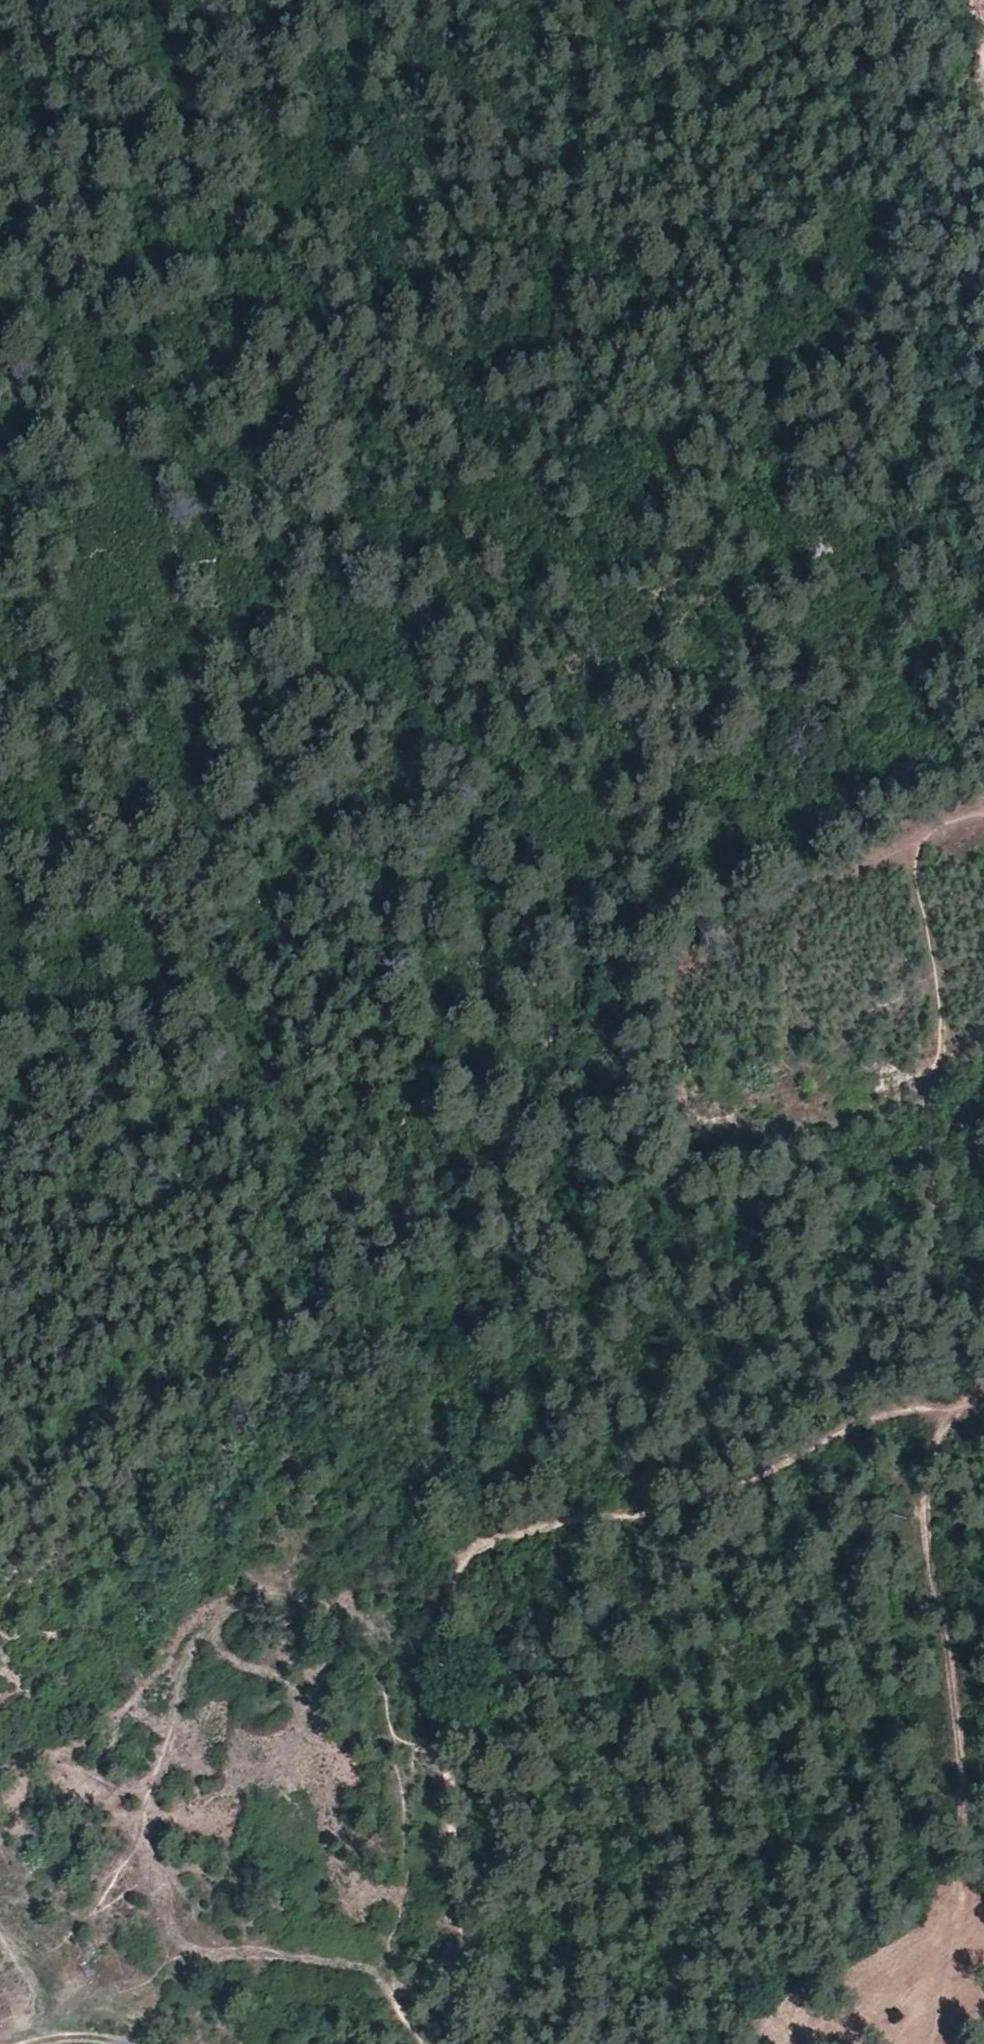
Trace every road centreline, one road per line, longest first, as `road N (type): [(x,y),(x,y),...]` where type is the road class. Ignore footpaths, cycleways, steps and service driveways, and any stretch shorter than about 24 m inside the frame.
road 1 (track): [(931,2043),(963,1916),(972,1796),(927,1478),(939,1419),(983,1390)]
road 2 (track): [(457,1590),(433,1670),(470,2043)]

